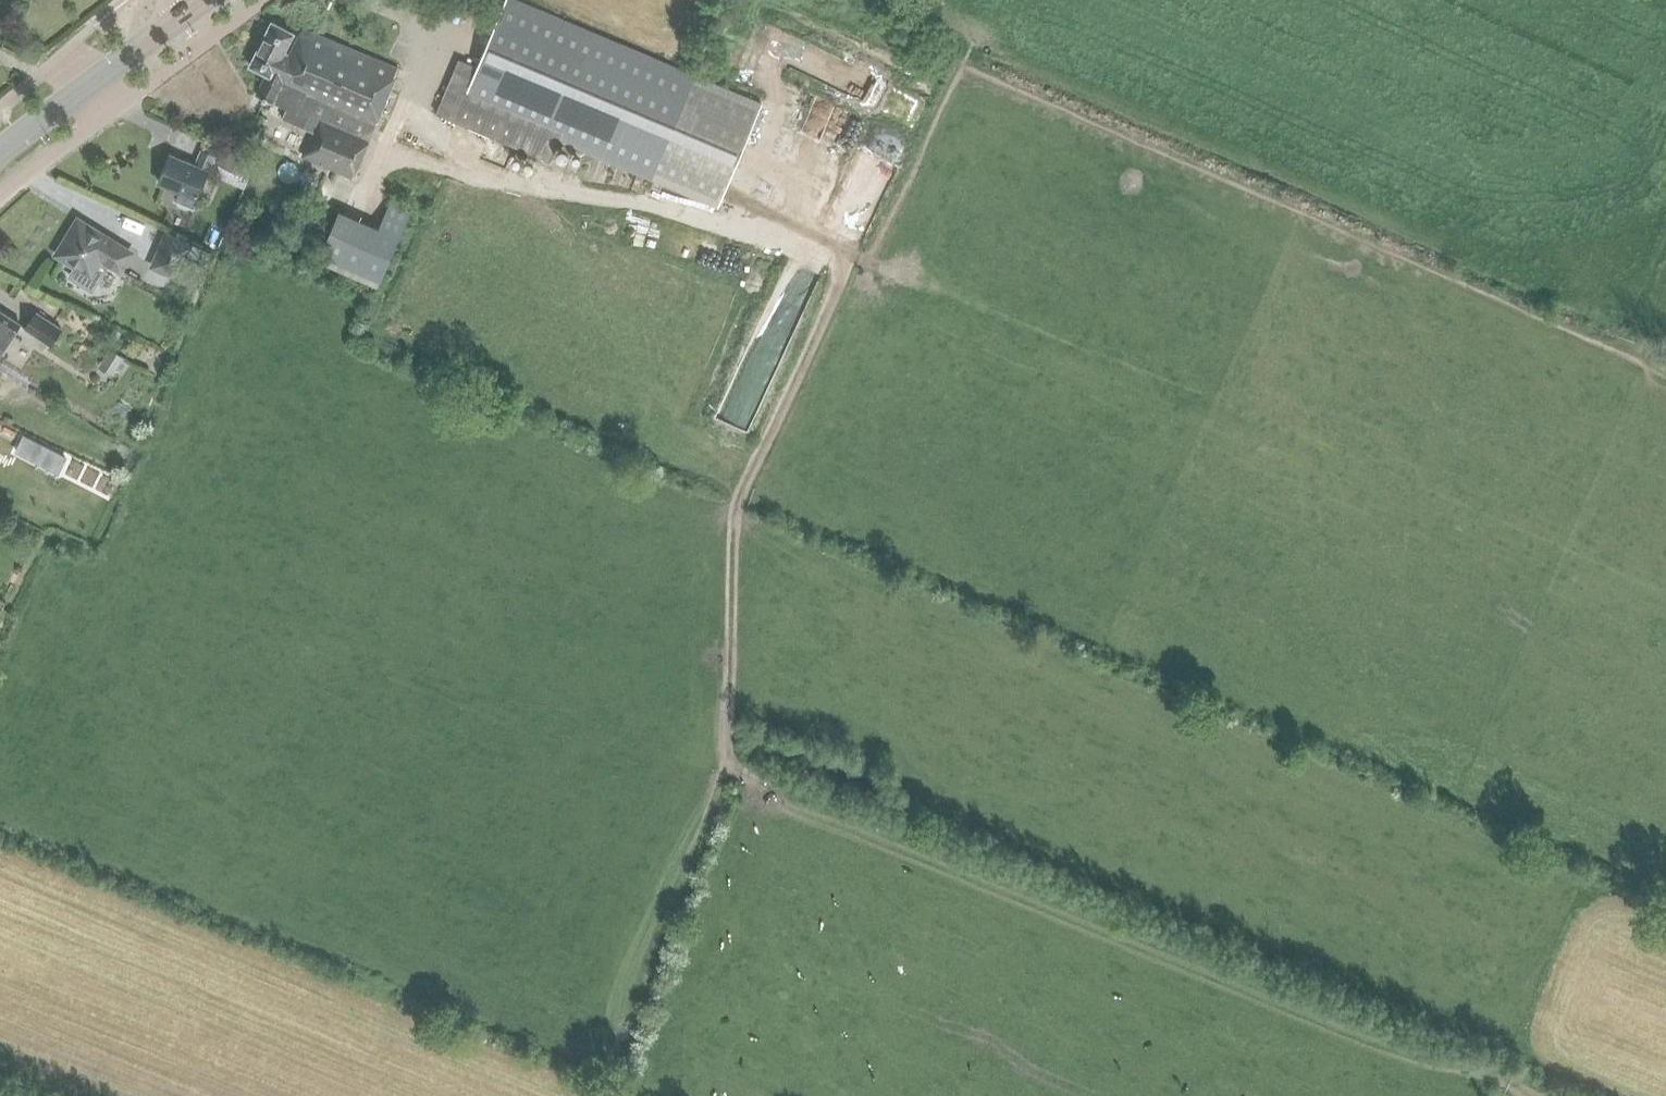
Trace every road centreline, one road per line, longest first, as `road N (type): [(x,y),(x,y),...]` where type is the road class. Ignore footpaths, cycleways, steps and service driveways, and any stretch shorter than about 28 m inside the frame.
road 1 (primary): [(0,153),(185,17)]

